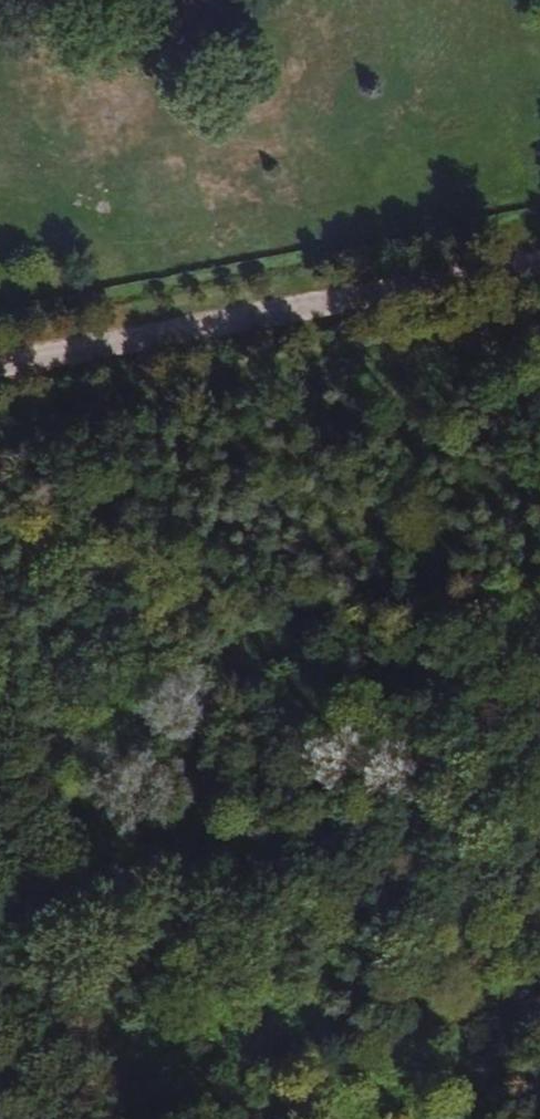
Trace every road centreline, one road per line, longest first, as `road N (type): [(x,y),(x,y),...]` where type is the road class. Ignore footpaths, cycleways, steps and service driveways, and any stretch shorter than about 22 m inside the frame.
road 1 (track): [(54,1118),(0,869)]

